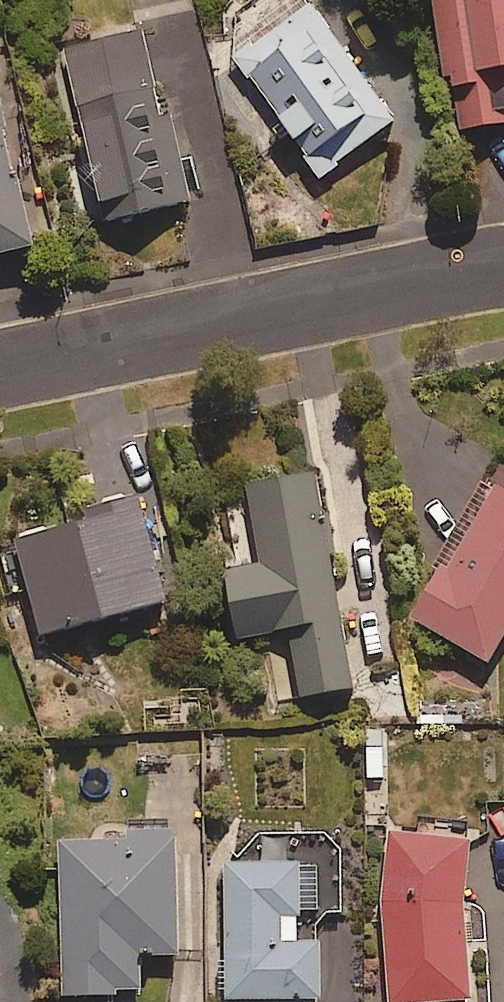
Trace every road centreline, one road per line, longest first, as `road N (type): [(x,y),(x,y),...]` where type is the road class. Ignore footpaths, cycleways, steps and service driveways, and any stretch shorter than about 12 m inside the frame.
road 1 (residential): [(503,263),(0,369)]

